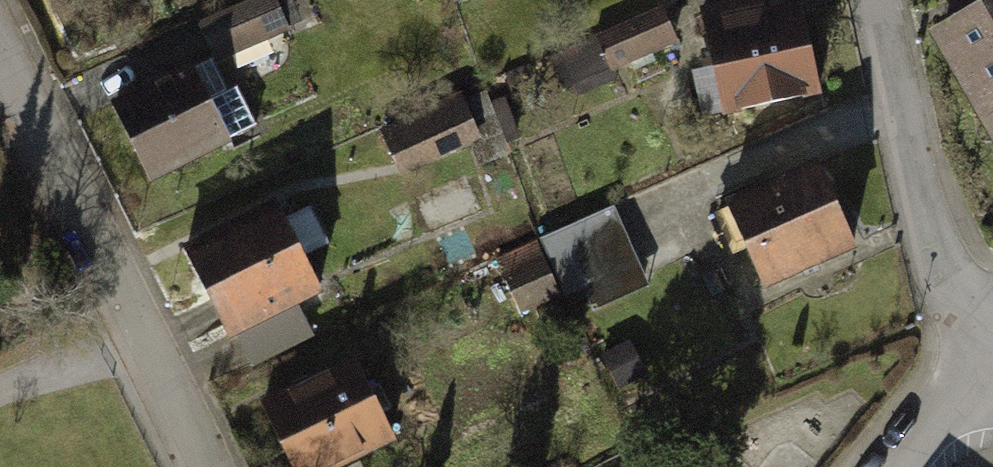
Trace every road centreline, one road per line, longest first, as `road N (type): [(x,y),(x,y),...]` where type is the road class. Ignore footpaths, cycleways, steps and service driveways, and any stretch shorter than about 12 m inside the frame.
road 1 (residential): [(197,466),(166,389),(0,73)]
road 2 (residential): [(882,0),(955,281),(992,346)]
road 3 (residential): [(910,466),(992,361)]

